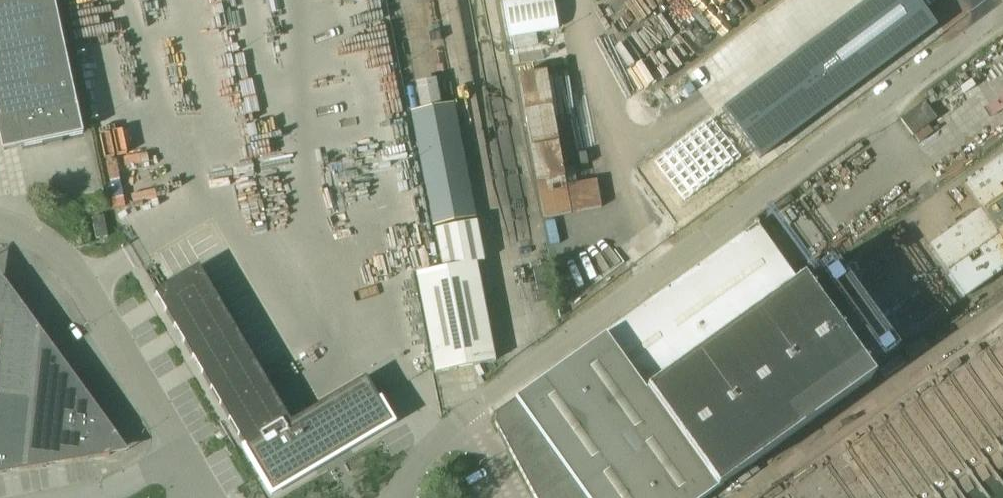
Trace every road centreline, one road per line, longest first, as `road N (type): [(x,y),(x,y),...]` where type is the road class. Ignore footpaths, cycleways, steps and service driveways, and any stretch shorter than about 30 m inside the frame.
road 1 (unclassified): [(399,497),(423,453),(466,411),(1002,11)]
road 2 (unclassified): [(182,456),(68,257),(23,225),(0,221)]
road 3 (residential): [(61,497),(182,456)]

